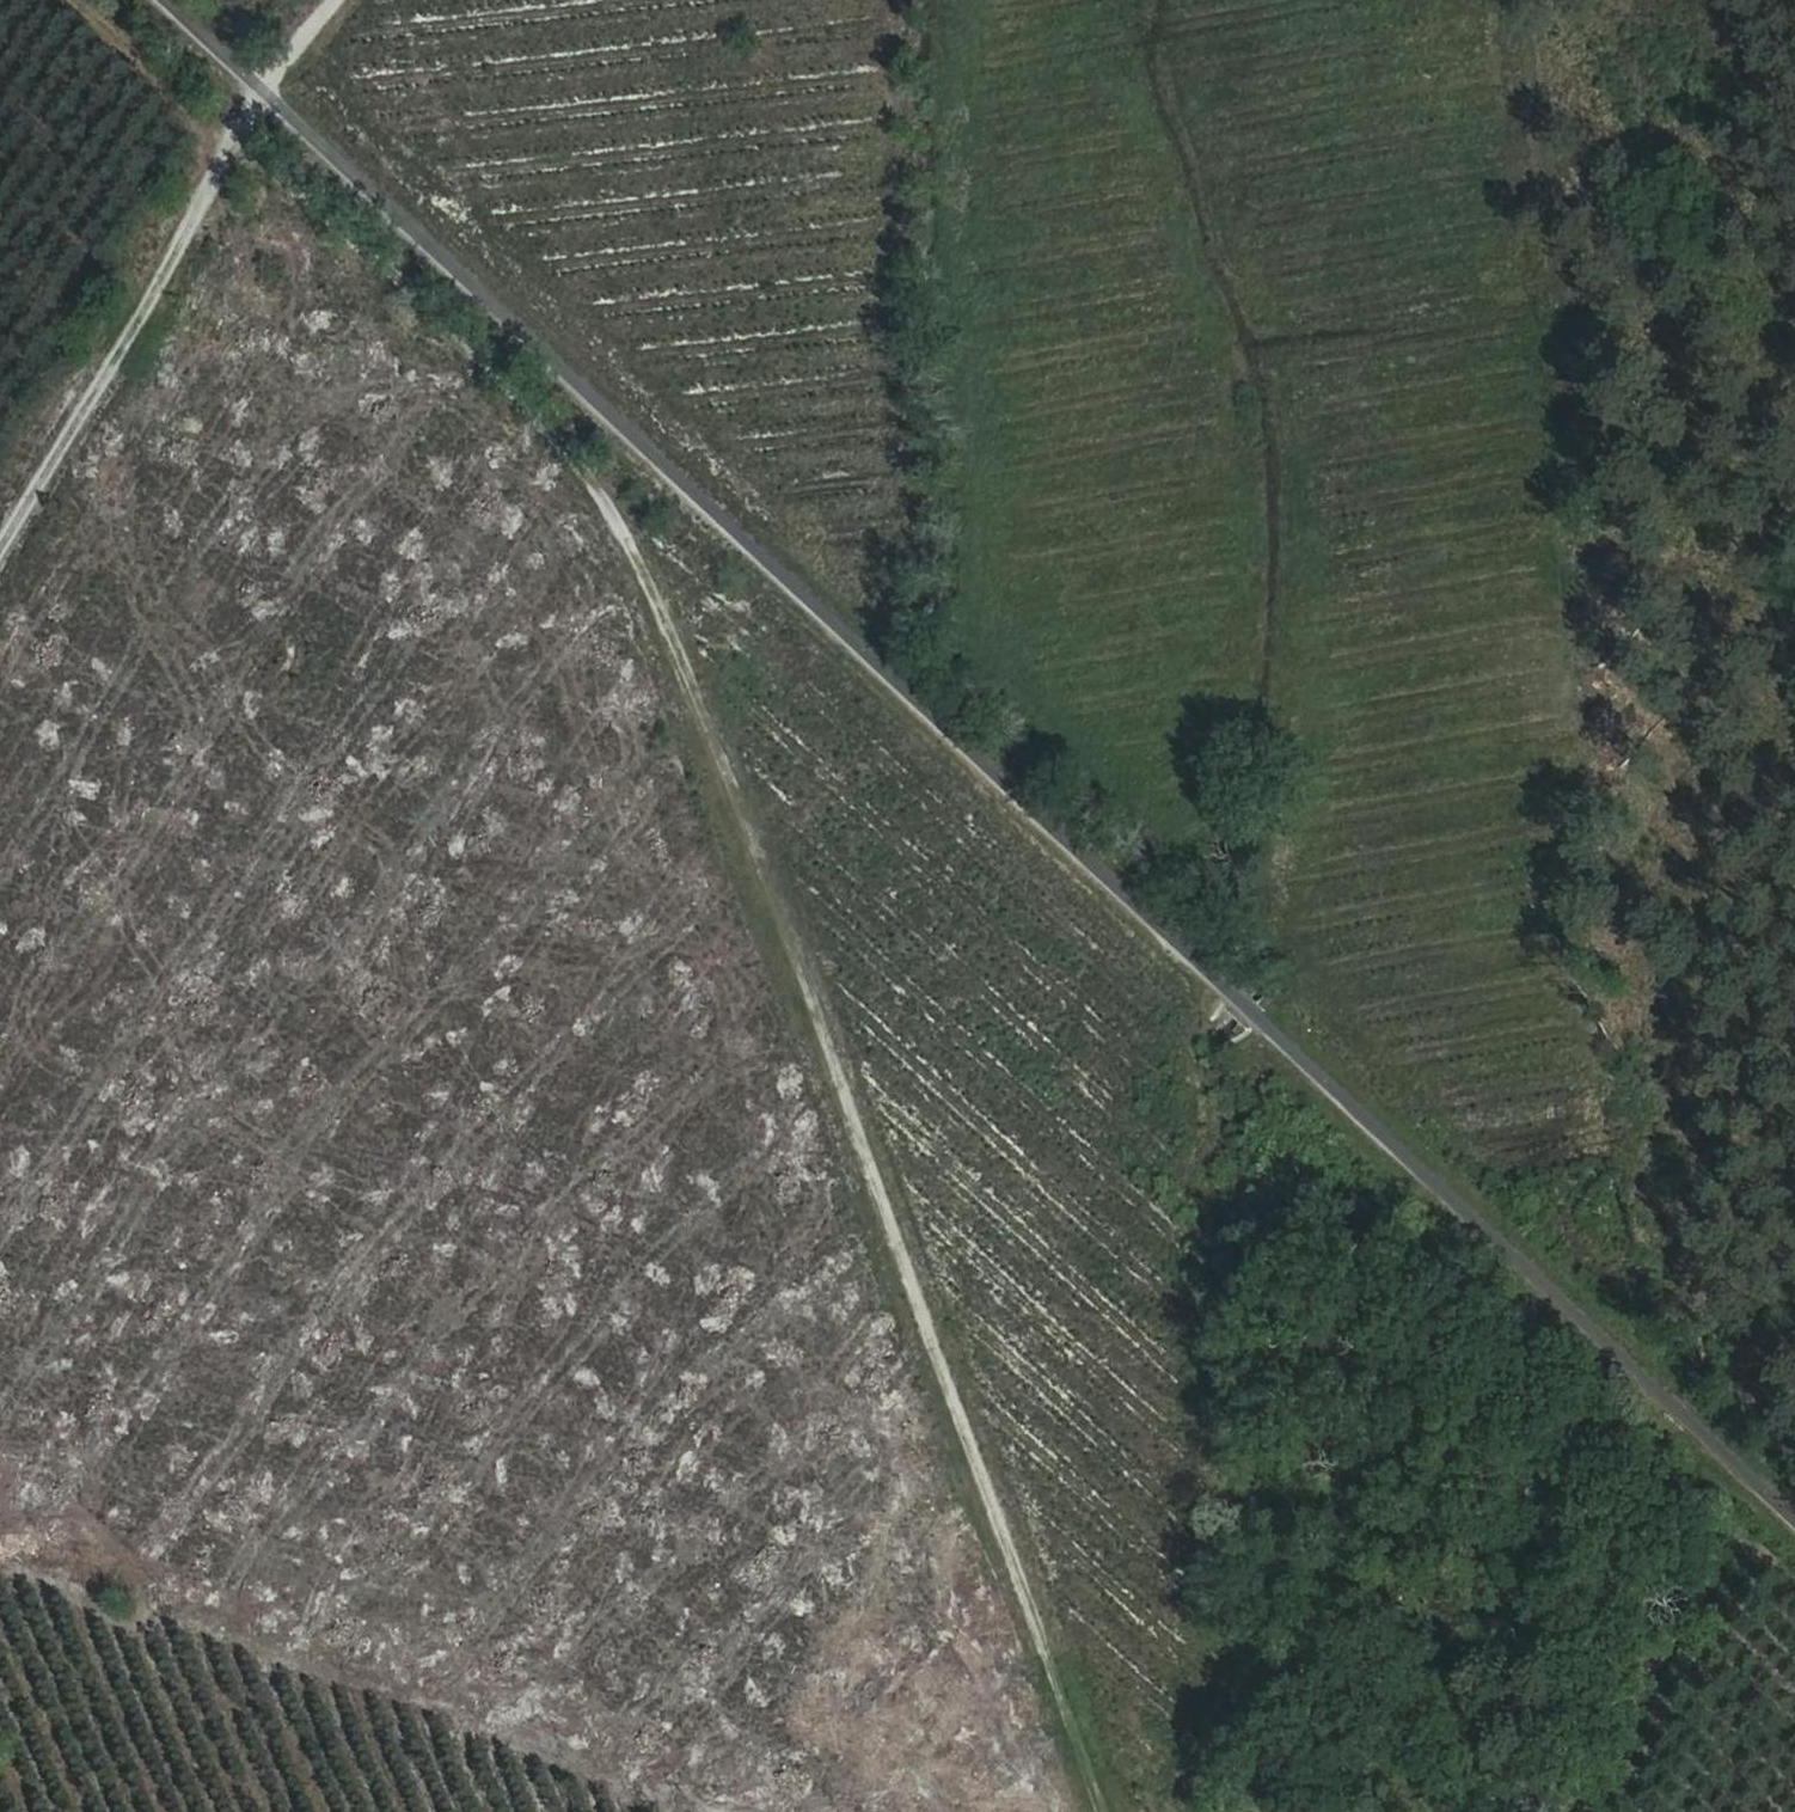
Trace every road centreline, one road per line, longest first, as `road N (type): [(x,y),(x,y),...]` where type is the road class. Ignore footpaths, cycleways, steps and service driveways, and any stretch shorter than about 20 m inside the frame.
road 1 (track): [(81,0),(247,140),(541,431),(630,541),(734,804),(1098,1811)]
road 2 (track): [(0,550),(247,140),(265,94),(330,0)]
road 3 (track): [(1794,506),(1646,450)]

